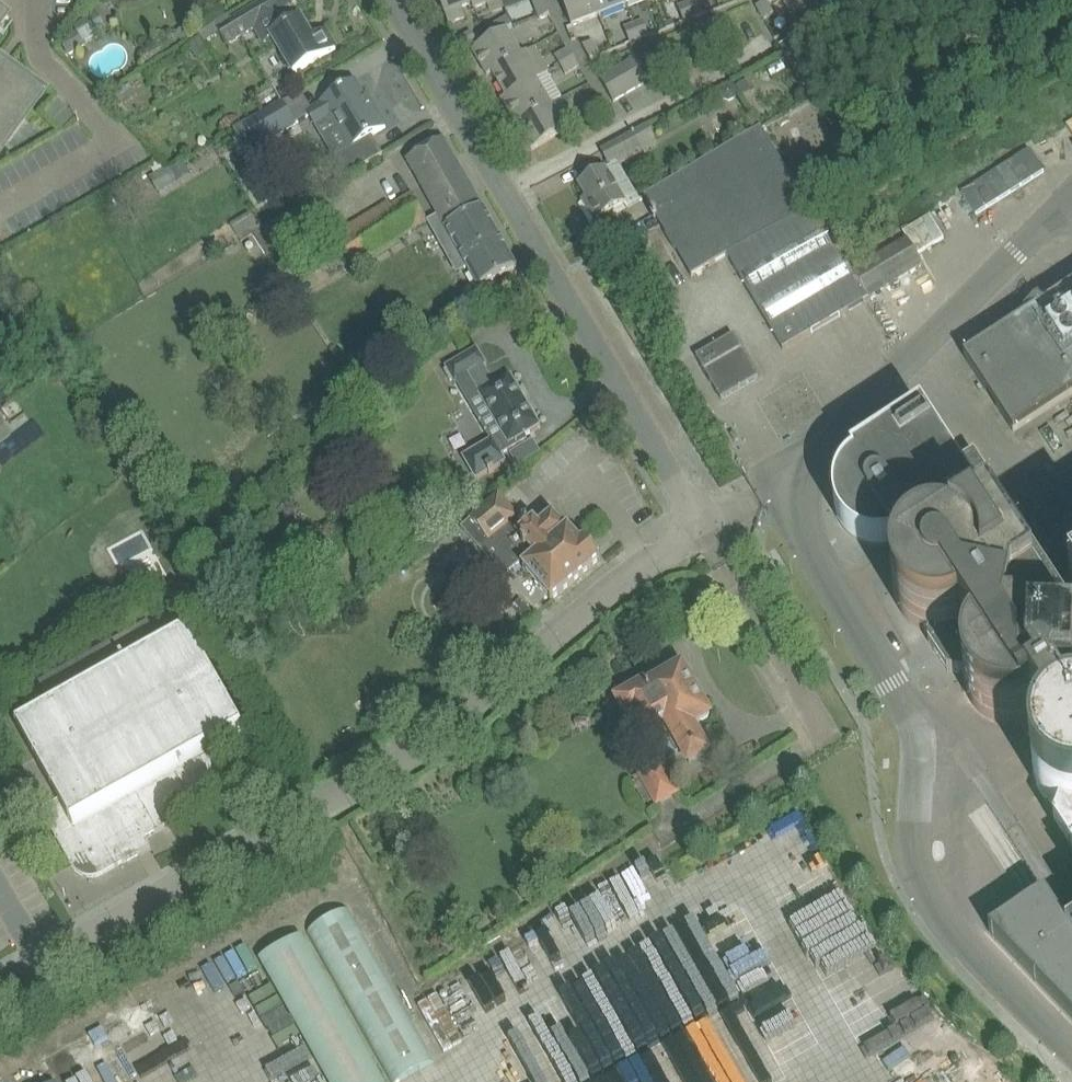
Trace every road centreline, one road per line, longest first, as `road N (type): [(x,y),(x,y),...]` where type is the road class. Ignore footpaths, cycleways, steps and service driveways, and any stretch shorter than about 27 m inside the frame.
road 1 (unclassified): [(0,981),(406,756),(677,539),(687,517),(681,487),(505,191)]
road 2 (residential): [(505,191),(769,43)]
road 3 (unclassified): [(505,191),(393,0)]
road 4 (residential): [(116,140),(40,56),(39,0)]

